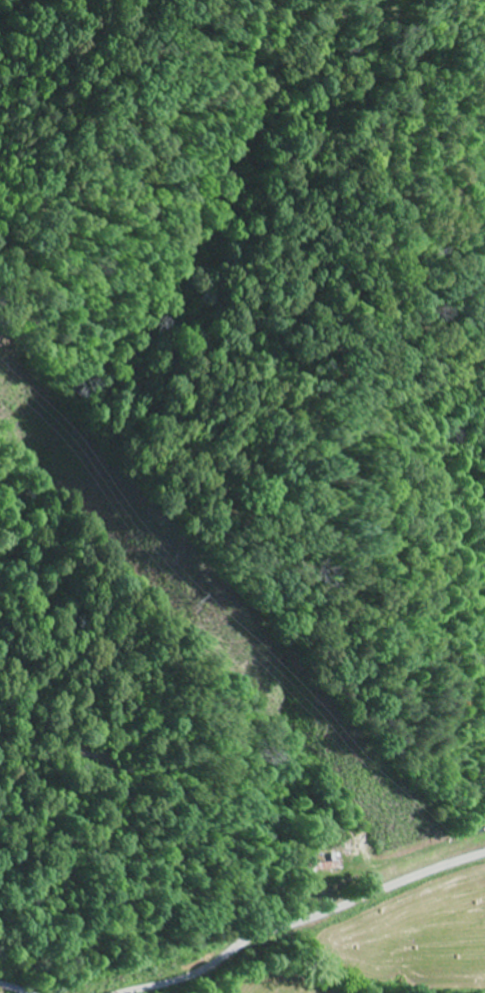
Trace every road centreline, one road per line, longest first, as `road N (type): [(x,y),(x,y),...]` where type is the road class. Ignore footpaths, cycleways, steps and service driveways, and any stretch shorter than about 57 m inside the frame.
road 1 (residential): [(127,992),(484,854)]

